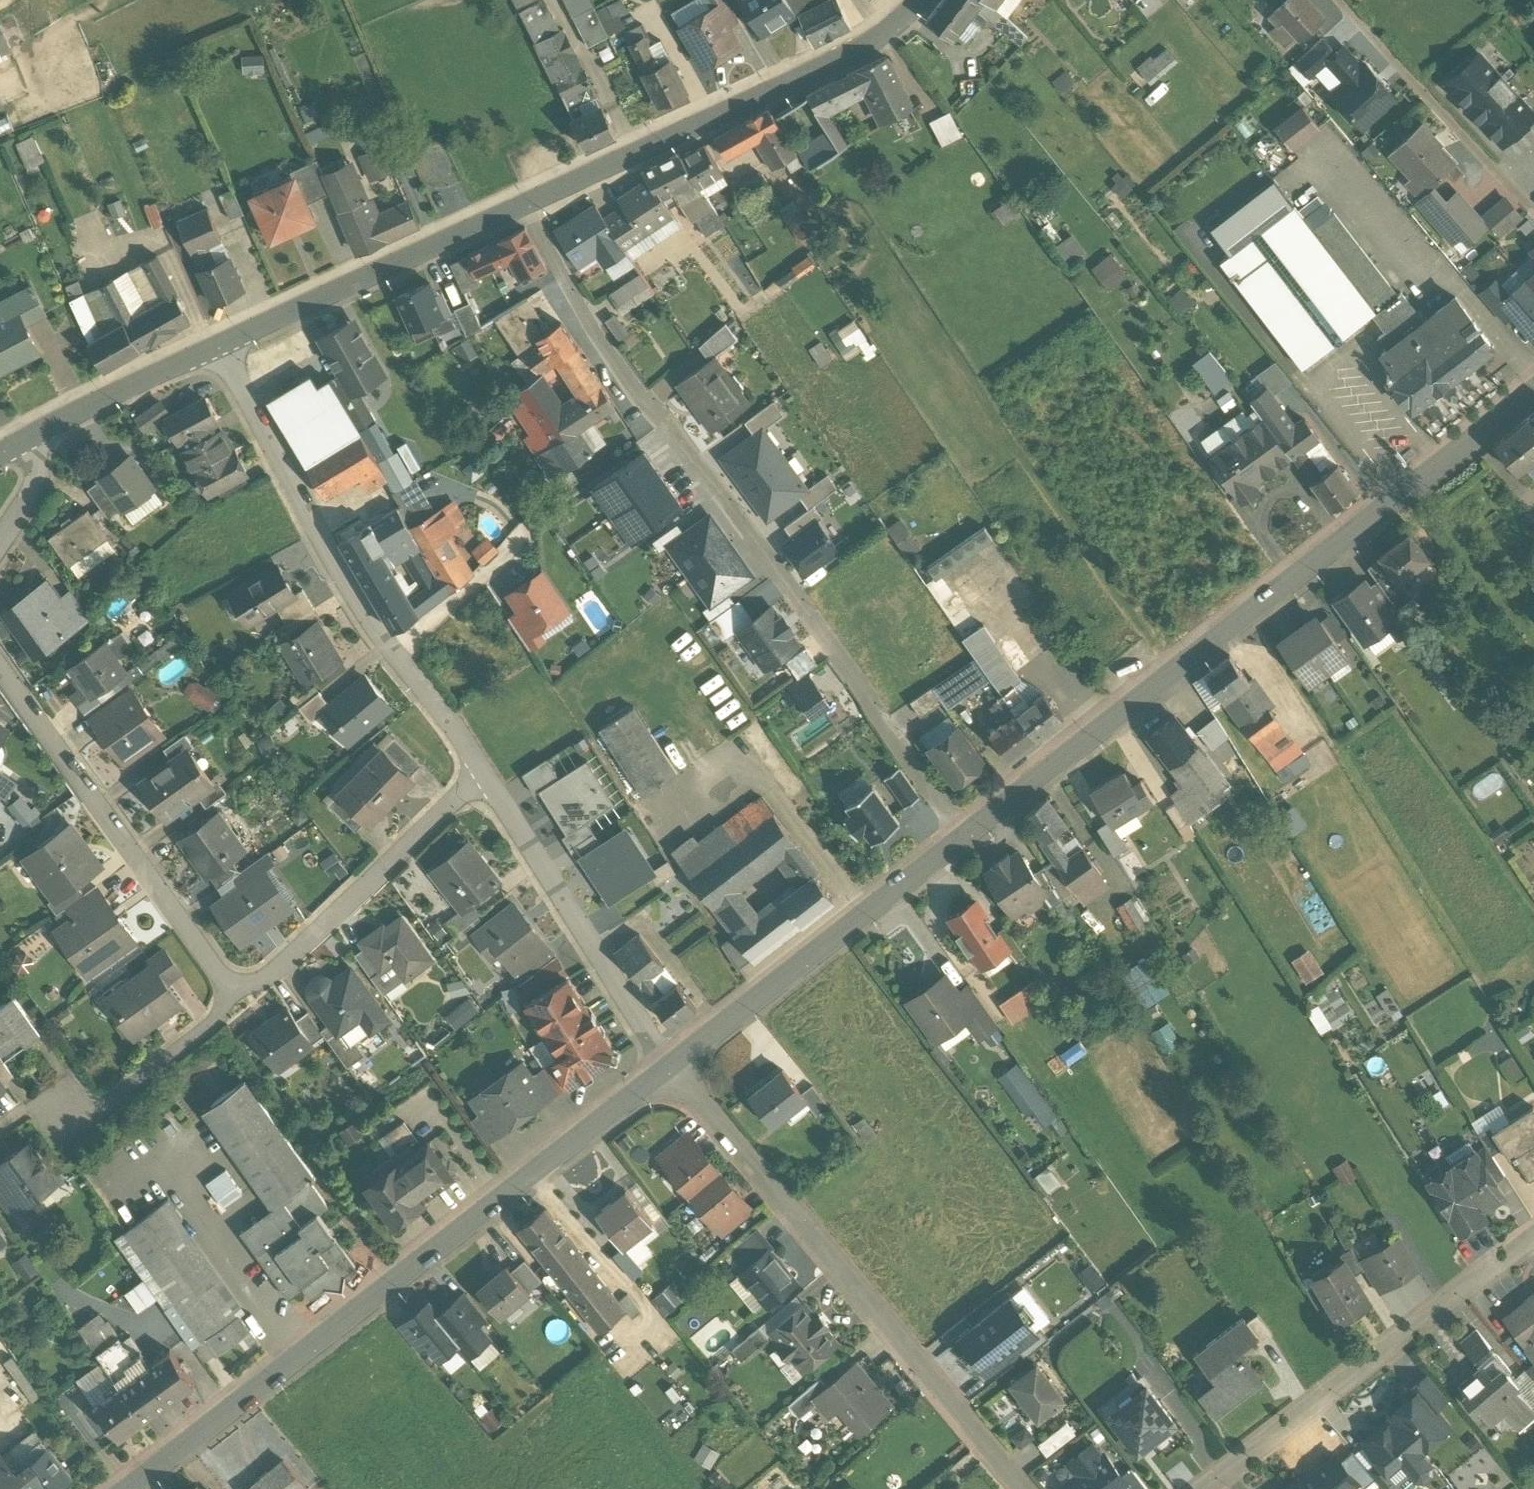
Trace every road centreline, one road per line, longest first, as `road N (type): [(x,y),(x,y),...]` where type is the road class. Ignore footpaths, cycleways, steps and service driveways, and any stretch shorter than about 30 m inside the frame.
road 1 (residential): [(521,211),(640,407),(717,490),(966,835)]
road 2 (tertiary): [(1533,393),(966,835)]
road 3 (tertiary): [(675,1061),(127,1488)]
road 4 (residential): [(675,1061),(1021,1488)]
road 5 (residential): [(484,779),(342,576),(218,352)]
road 6 (residential): [(925,0),(905,23),(845,60),(521,211)]
road 7 (residential): [(1533,1243),(1199,1488)]
road 8 (residential): [(235,999),(0,676)]
road 9 (tertiary): [(966,835),(675,1061)]
road 10 (residential): [(675,1061),(484,779)]
road 11 (residential): [(521,211),(218,352)]
road 12 (residential): [(484,779),(302,953),(263,987),(235,999)]
road 13 (residential): [(1335,0),(1533,213)]
road 14 (residential): [(235,999),(215,1027),(108,1111),(50,1101)]
road 15 (residential): [(218,352),(29,443)]

